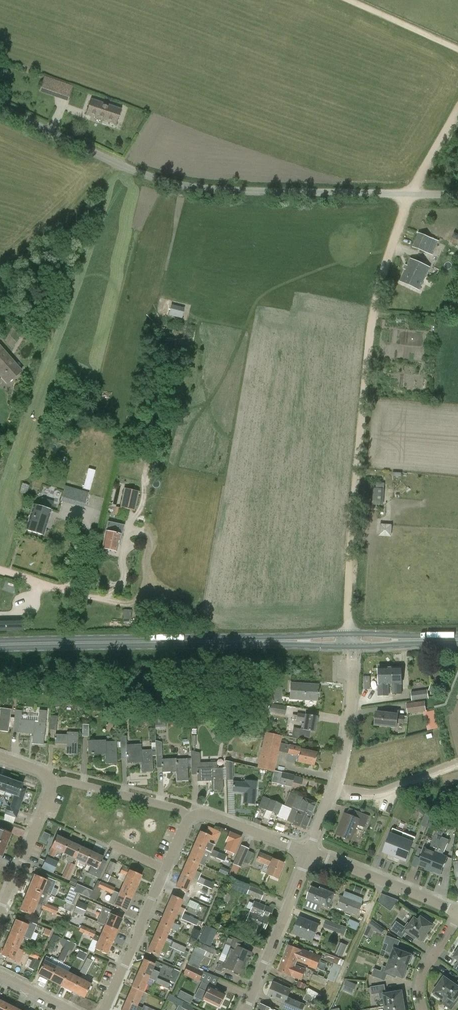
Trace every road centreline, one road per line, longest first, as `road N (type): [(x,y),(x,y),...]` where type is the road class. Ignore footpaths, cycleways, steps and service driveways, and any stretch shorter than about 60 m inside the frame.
road 1 (track): [(350,641),(354,494),(374,305),(409,194),(457,110)]
road 2 (unclassified): [(457,194),(183,186),(0,109)]
road 3 (primary): [(457,640),(0,645)]
road 4 (residential): [(246,1009),(308,852)]
road 5 (residential): [(457,912),(308,852)]
road 6 (residential): [(104,1009),(166,869)]
road 7 (residential): [(189,817),(63,781),(50,787)]
road 8 (residential): [(0,911),(50,787)]
road 9 (residential): [(457,764),(383,793),(333,788)]
road 10 (residential): [(333,788),(351,660)]
road 11 (residential): [(308,852),(209,815),(189,817)]
road 12 (track): [(457,50),(349,0)]

